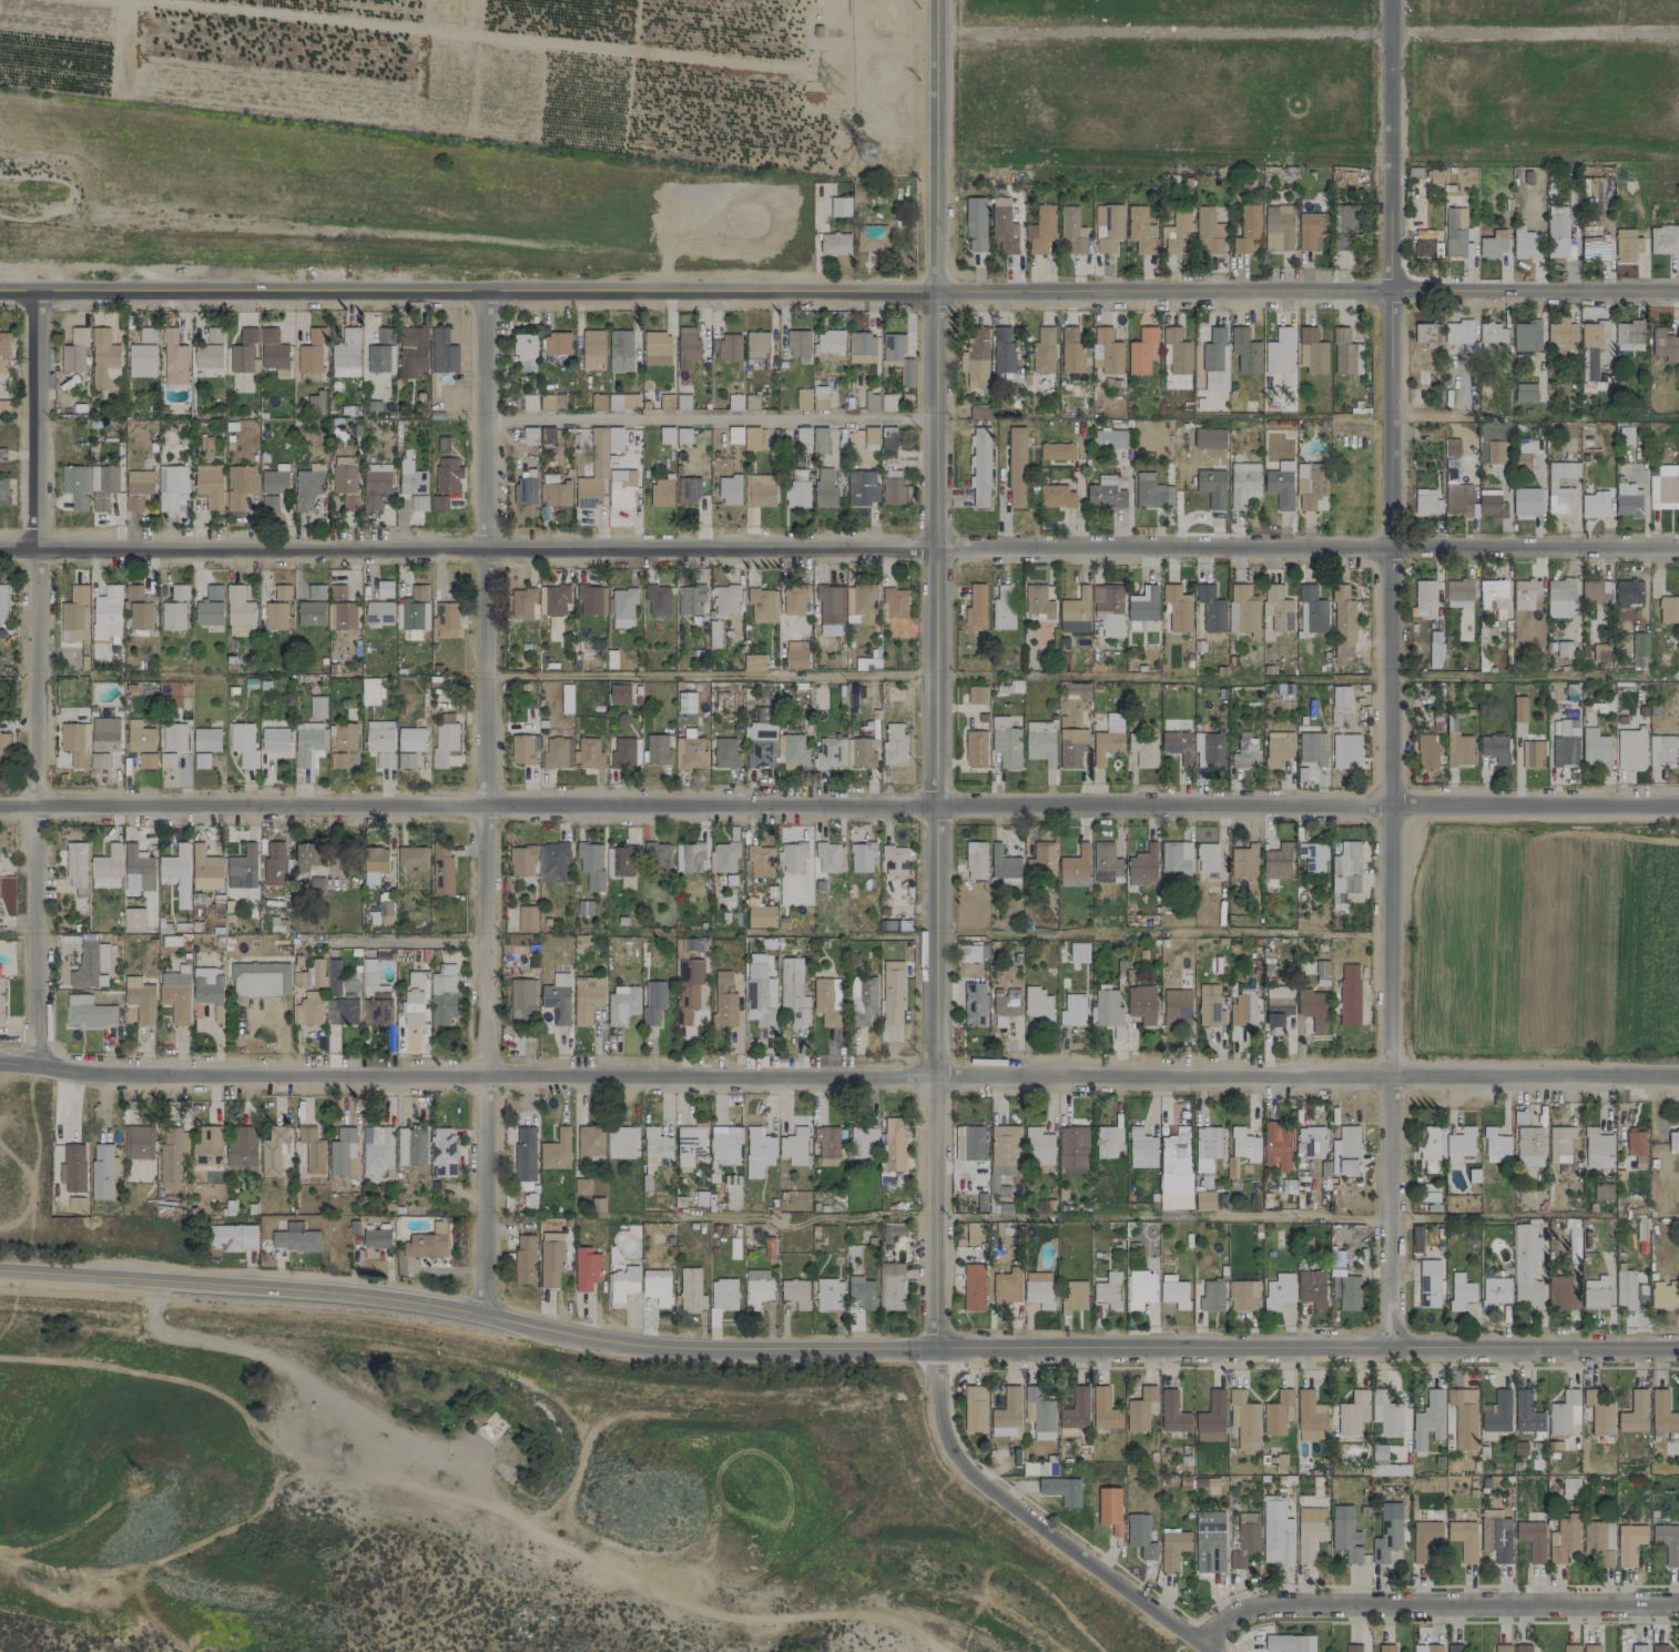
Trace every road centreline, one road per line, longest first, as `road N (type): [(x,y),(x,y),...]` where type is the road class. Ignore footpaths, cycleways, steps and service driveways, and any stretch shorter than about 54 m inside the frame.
road 1 (tertiary): [(935,33),(936,1428),(971,1482),(1224,1651)]
road 2 (tertiary): [(0,1272),(387,1297),(582,1341),(714,1354),(1678,1348)]
road 3 (residential): [(0,1065),(484,1082),(1678,1078)]
road 4 (residential): [(0,302),(1678,291)]
road 5 (residential): [(0,807),(1678,806)]
road 6 (residential): [(0,550),(1678,550)]
road 7 (residential): [(1389,0),(1396,1347)]
road 8 (residential): [(482,1318),(481,294)]
road 9 (residential): [(34,302),(32,1065)]
road 10 (residential): [(935,33),(1678,34)]
road 11 (residential): [(1678,1605),(1250,1609),(1207,1639)]
road 12 (residential): [(796,39),(935,33)]

